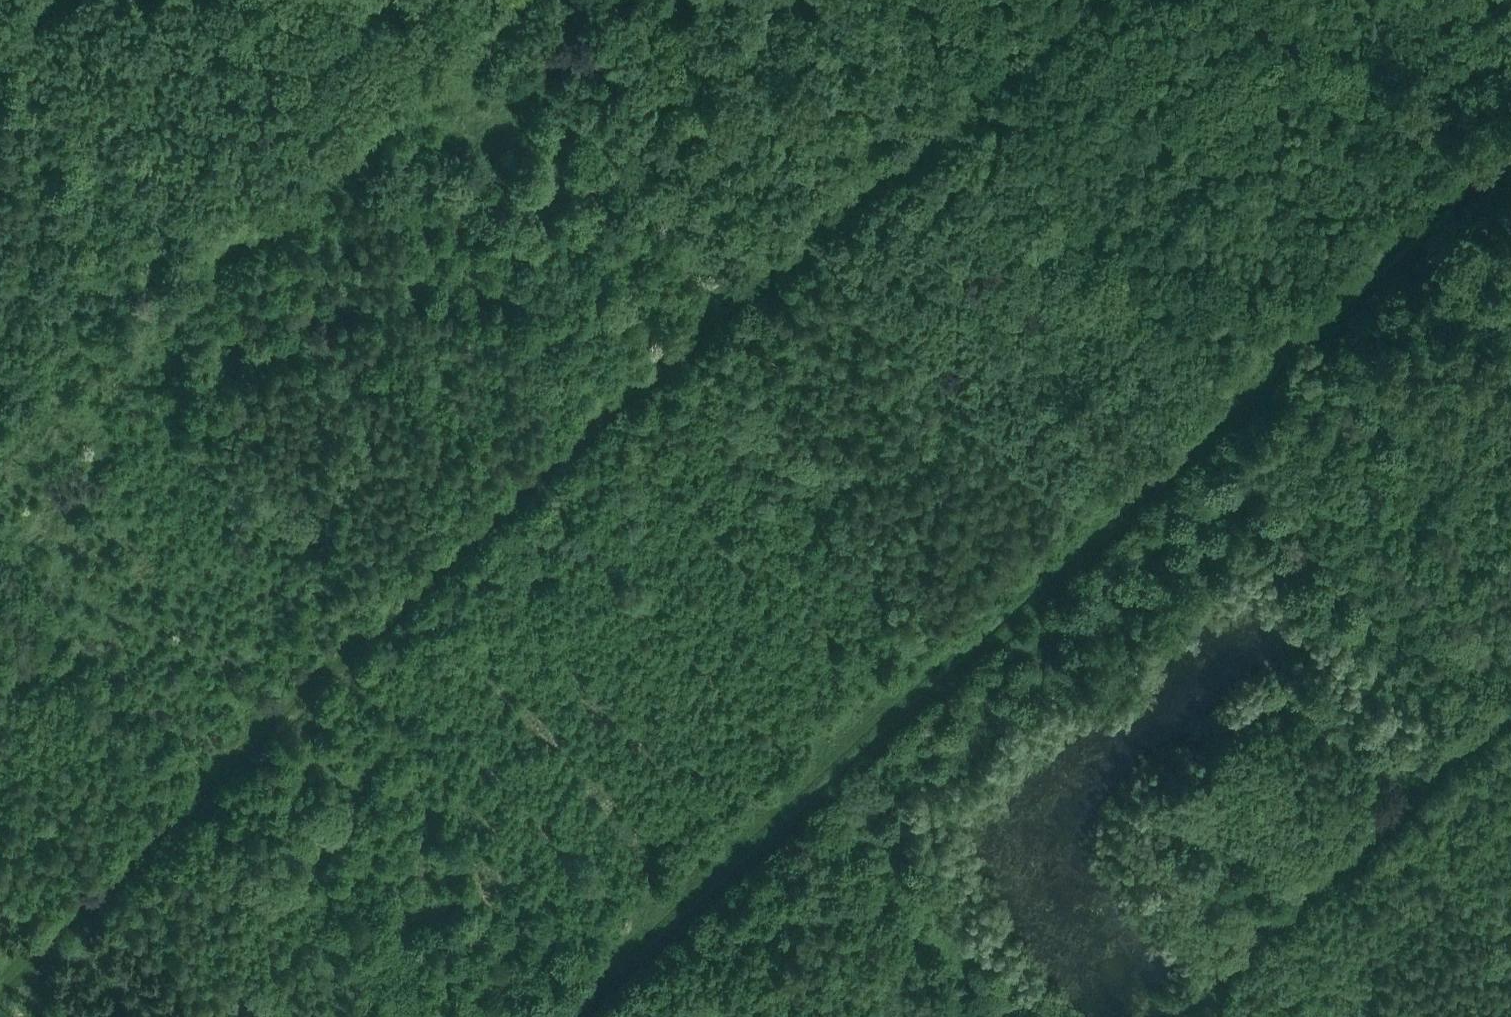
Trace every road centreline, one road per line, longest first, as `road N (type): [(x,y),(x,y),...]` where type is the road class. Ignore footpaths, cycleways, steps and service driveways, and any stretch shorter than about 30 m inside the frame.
road 1 (track): [(0,974),(990,69)]
road 2 (track): [(1510,714),(1177,1016)]

